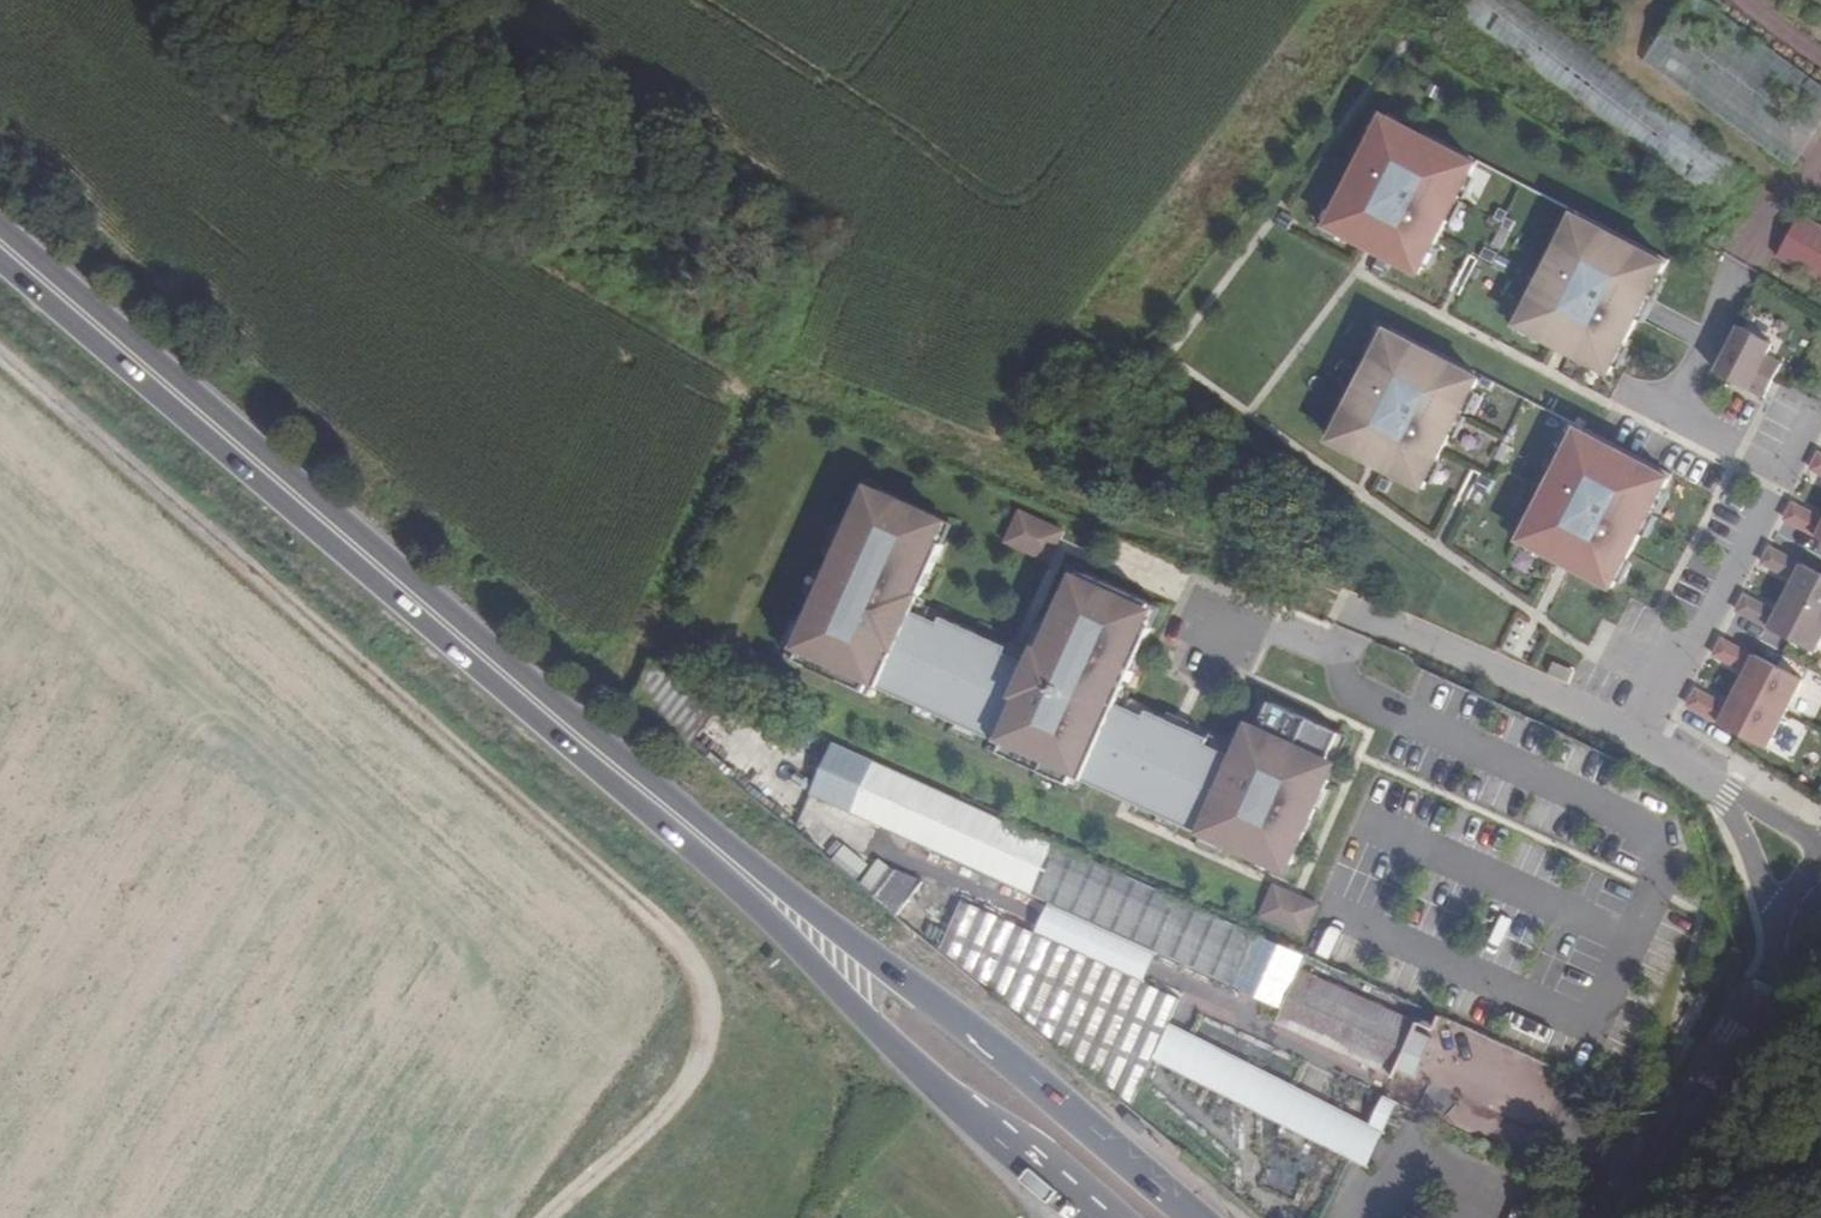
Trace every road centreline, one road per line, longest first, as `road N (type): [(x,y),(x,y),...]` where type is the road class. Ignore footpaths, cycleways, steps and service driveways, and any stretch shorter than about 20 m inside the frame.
road 1 (track): [(0,357),(571,844),(689,958),(706,1009),(691,1074),(551,1217)]
road 2 (primary): [(609,766),(0,246)]
road 3 (primary): [(1199,1217),(924,987),(609,766)]
road 4 (primary): [(609,766),(858,1015),(1098,1217)]
road 5 (residential): [(1639,741),(1778,473),(1667,413),(1739,278)]
road 6 (tertiary): [(1620,1217),(1791,941)]
road 7 (residential): [(1639,741),(1579,705),(1354,612)]
road 8 (residential): [(1727,798),(1791,941)]

